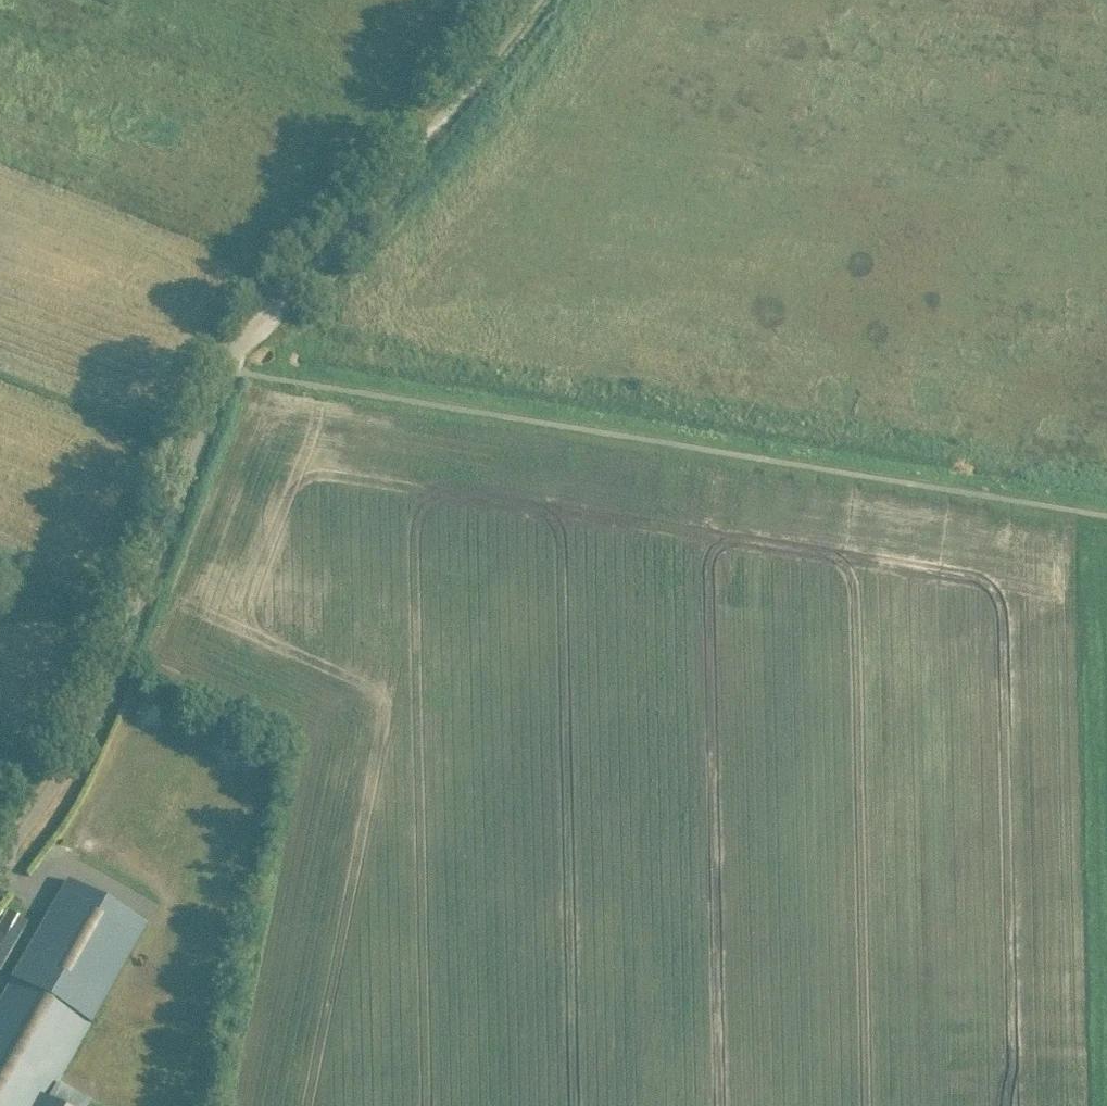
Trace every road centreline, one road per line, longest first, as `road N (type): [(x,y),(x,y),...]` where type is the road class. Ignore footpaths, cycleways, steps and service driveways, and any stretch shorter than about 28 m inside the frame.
road 1 (unclassified): [(0,867),(65,787),(241,369),(365,230),(548,0)]

